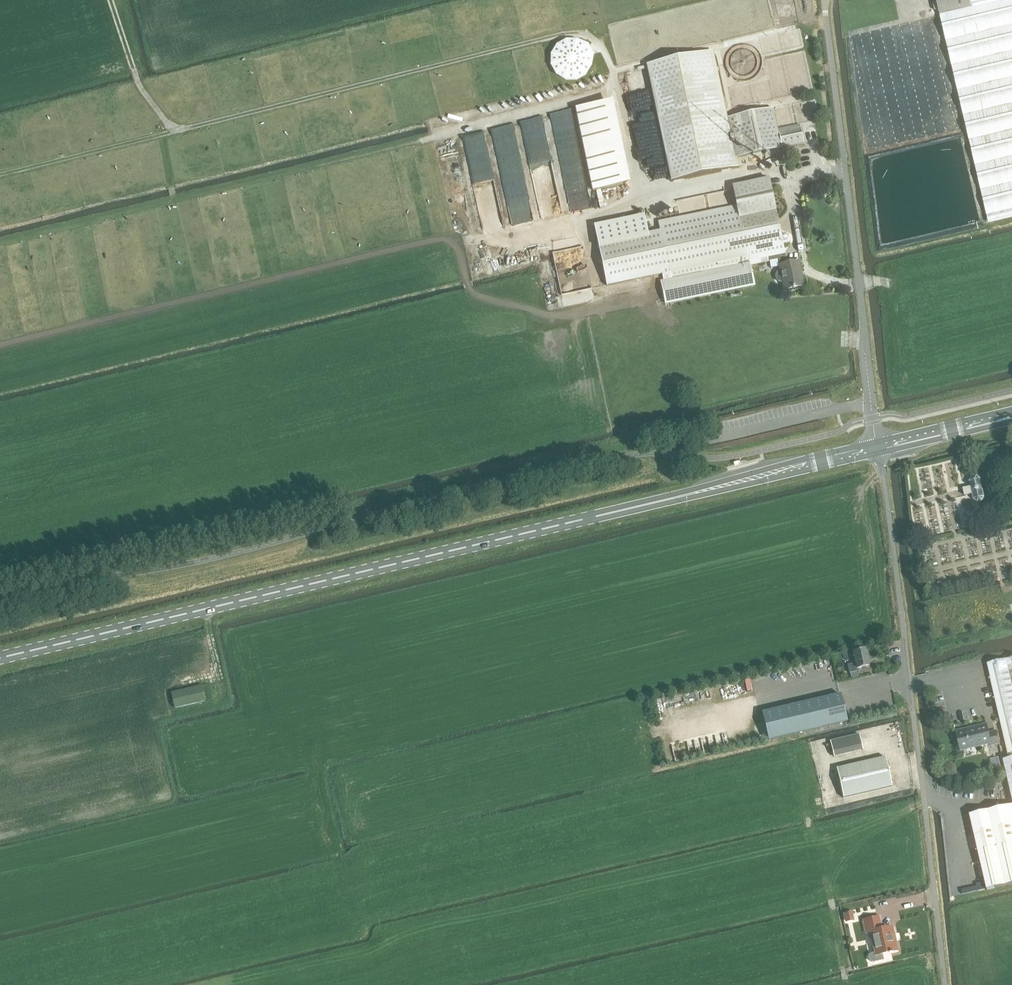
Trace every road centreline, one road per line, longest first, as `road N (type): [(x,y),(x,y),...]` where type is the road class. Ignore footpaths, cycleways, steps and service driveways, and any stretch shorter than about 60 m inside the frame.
road 1 (secondary): [(0,659),(878,447)]
road 2 (unclassified): [(945,984),(878,447)]
road 3 (unclassified): [(878,447),(824,0)]
road 4 (secondary): [(878,447),(1011,417)]

